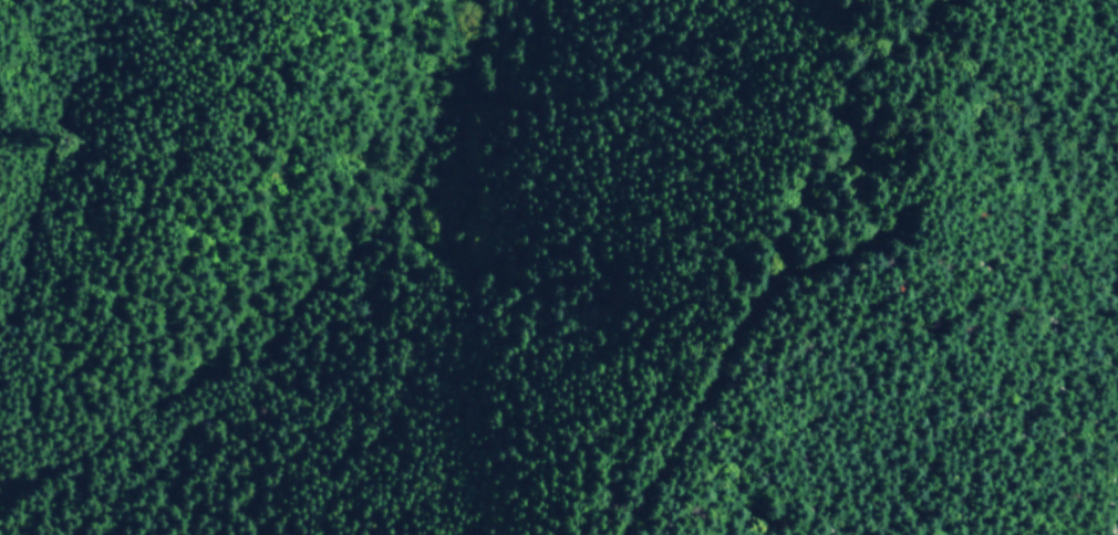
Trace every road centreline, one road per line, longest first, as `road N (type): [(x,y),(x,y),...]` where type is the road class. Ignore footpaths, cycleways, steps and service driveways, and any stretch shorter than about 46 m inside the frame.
road 1 (track): [(624,534),(749,314),(856,73),(928,32),(951,0)]

